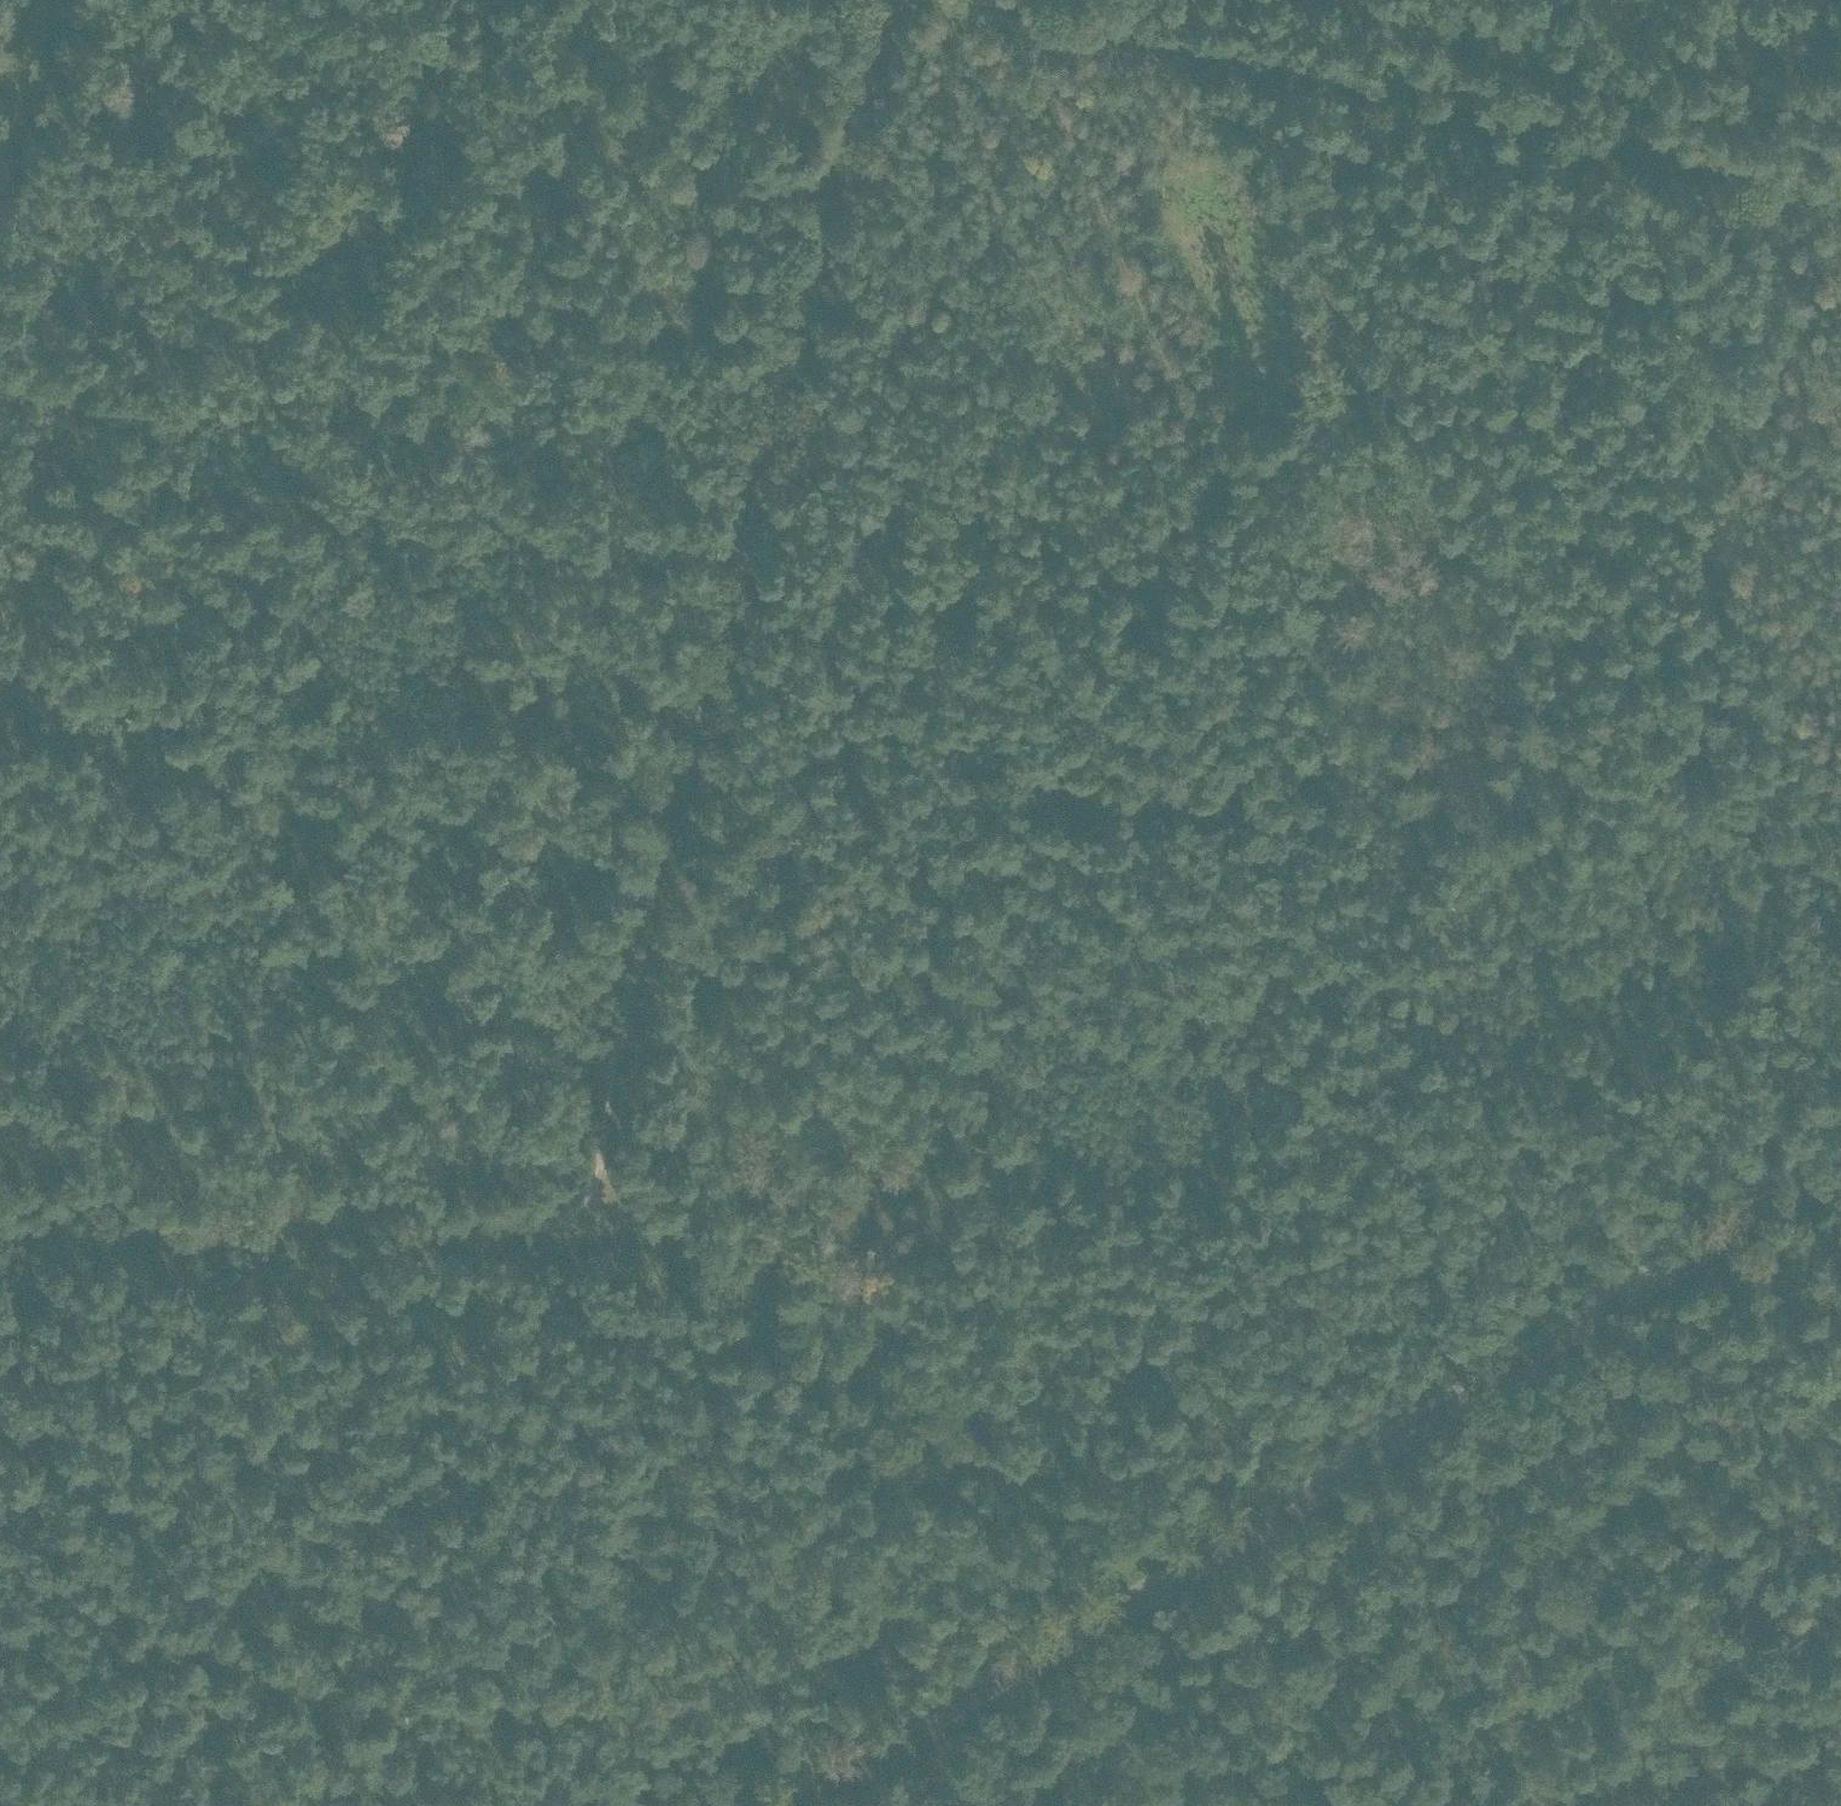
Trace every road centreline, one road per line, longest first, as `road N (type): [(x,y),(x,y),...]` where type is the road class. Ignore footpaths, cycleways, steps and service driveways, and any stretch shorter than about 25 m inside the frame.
road 1 (track): [(1132,1568),(621,1188),(595,1124),(914,0)]
road 2 (track): [(1840,1205),(1723,1243),(1462,1379),(757,1805)]
road 3 (track): [(0,1220),(559,1221),(589,1192),(605,1148)]
road 4 (track): [(1564,1805),(1479,1354)]
road 5 (track): [(0,136),(45,0)]

